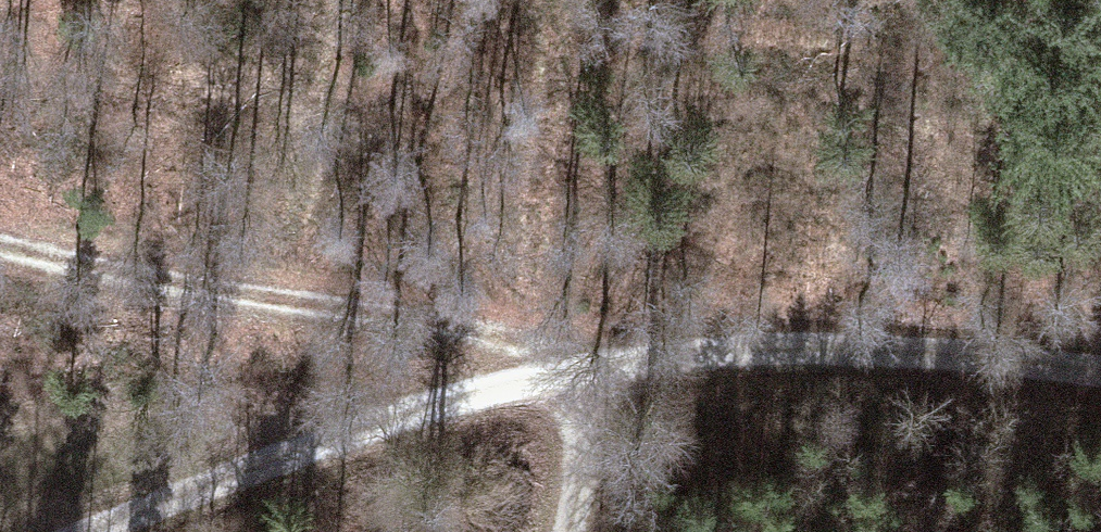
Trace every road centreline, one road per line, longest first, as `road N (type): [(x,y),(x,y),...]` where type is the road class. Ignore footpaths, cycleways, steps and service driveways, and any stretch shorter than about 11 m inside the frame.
road 1 (track): [(1100,373),(845,347),(568,360),(390,418),(103,531)]
road 2 (track): [(0,257),(568,360)]
road 3 (track): [(566,531),(575,472),(568,360)]

